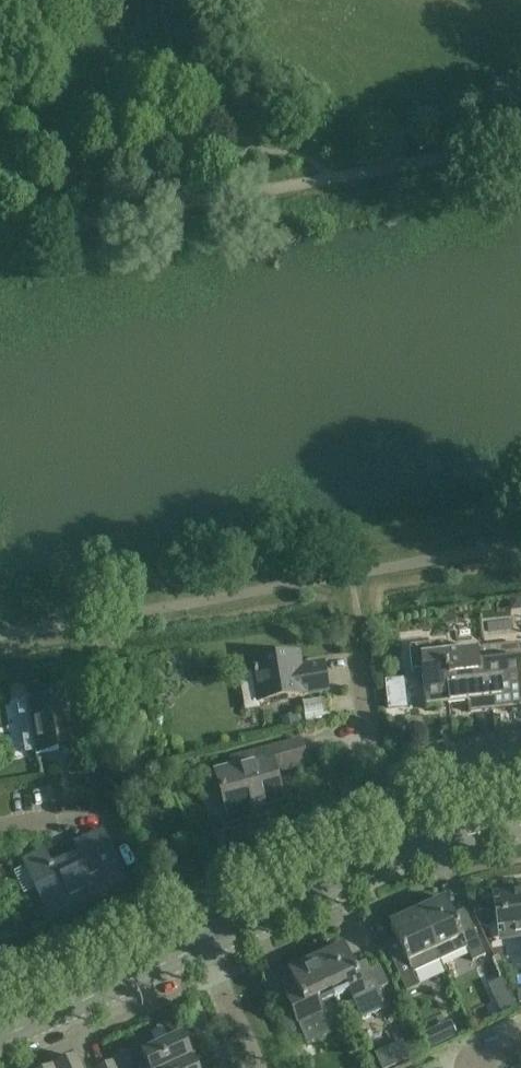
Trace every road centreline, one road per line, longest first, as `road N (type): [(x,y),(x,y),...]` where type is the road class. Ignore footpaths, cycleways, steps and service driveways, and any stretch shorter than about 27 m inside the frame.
road 1 (tertiary): [(202,947),(407,854)]
road 2 (tertiary): [(0,1039),(202,947)]
road 3 (residential): [(383,774),(520,744)]
road 4 (residential): [(258,1067),(202,947)]

